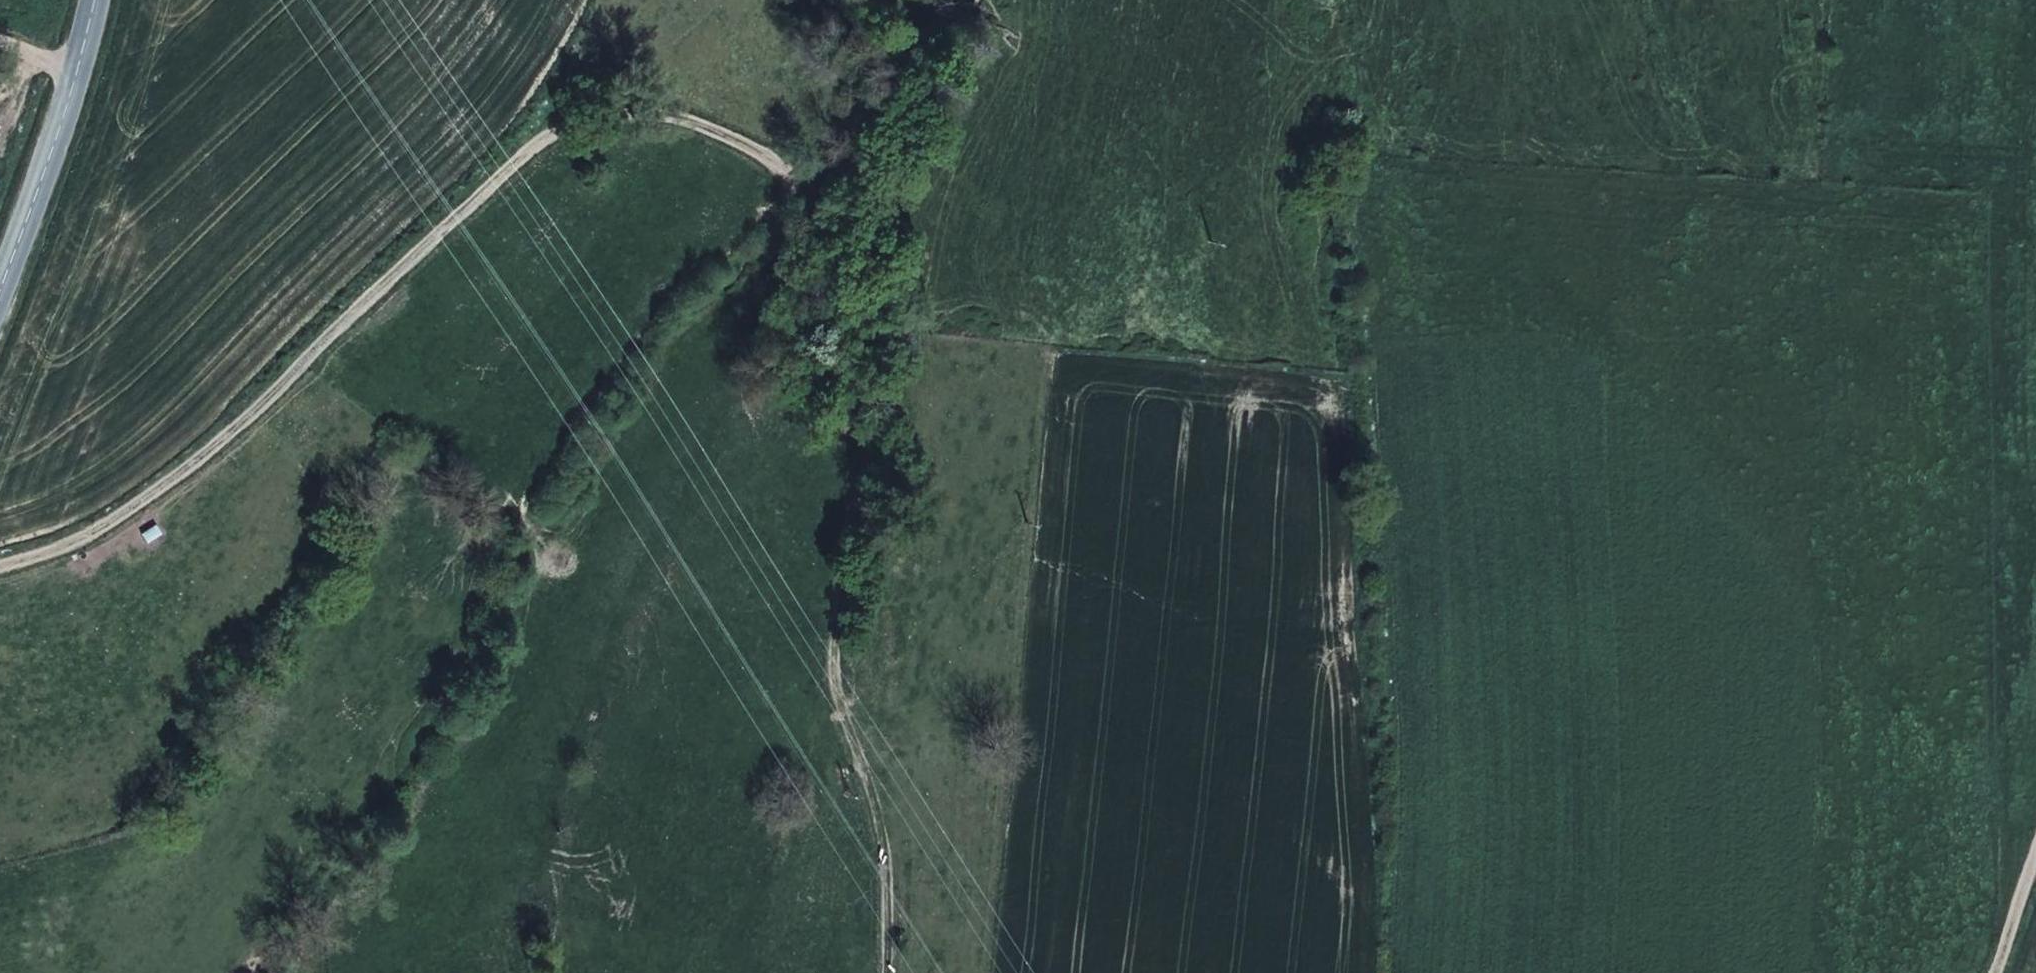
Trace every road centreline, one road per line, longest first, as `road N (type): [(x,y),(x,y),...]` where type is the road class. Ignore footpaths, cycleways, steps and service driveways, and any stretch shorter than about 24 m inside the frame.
road 1 (secondary): [(94,0),(77,75),(0,289)]
road 2 (track): [(2035,857),(1994,972)]

